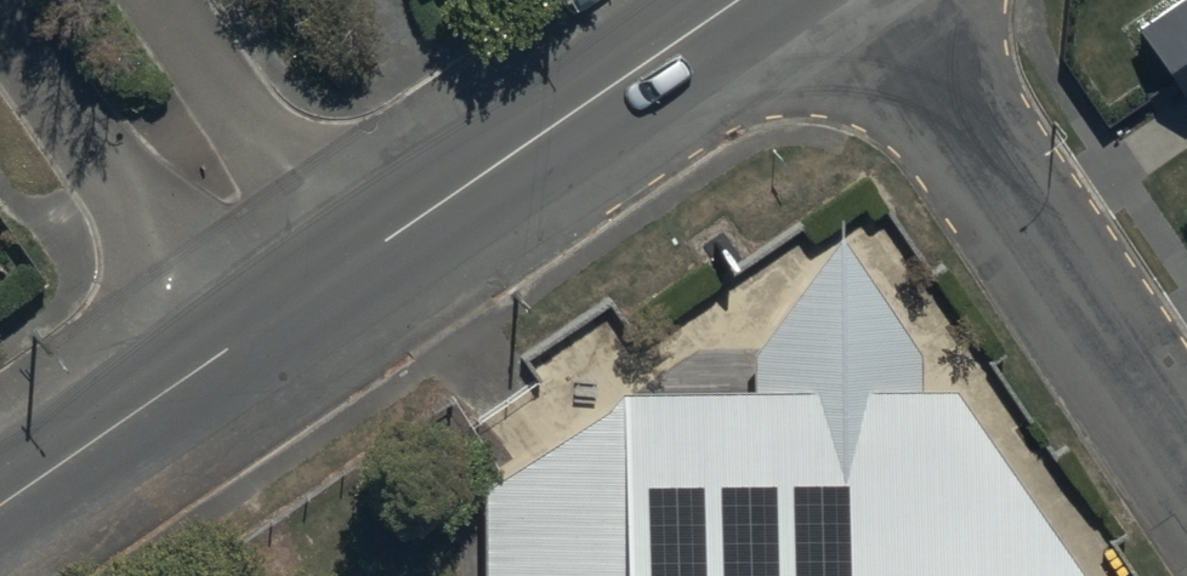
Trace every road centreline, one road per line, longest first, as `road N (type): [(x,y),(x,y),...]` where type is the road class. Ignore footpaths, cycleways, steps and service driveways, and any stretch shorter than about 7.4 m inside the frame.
road 1 (residential): [(874,0),(1186,459)]
road 2 (tertiary): [(290,309),(737,0)]
road 3 (residential): [(290,309),(88,0)]
road 4 (tertiary): [(0,506),(290,309)]

